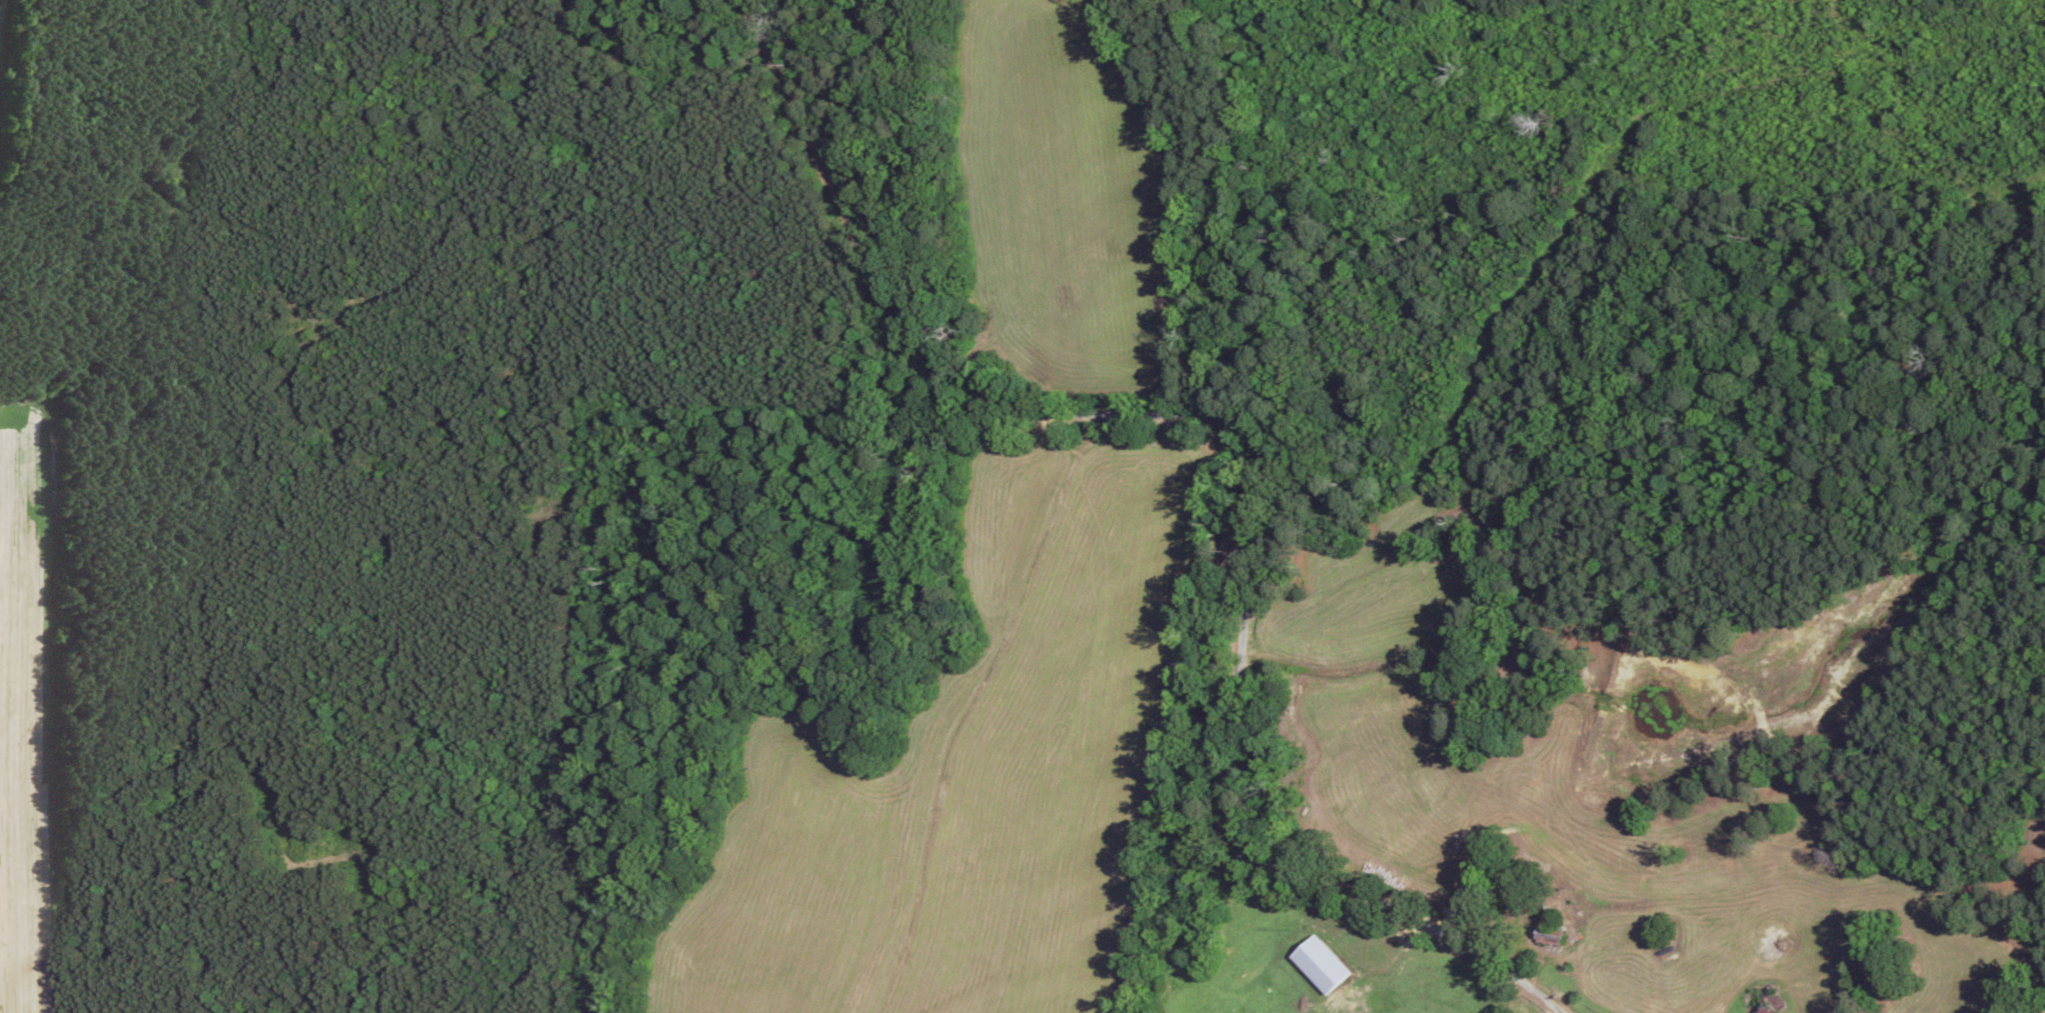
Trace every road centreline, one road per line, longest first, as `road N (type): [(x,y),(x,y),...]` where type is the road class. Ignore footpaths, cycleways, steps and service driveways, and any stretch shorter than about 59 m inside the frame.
road 1 (residential): [(1546,1012),(1475,956),(1290,868),(1249,822),(1290,471),(1264,445),(1018,409),(935,357),(792,58),(746,0)]

